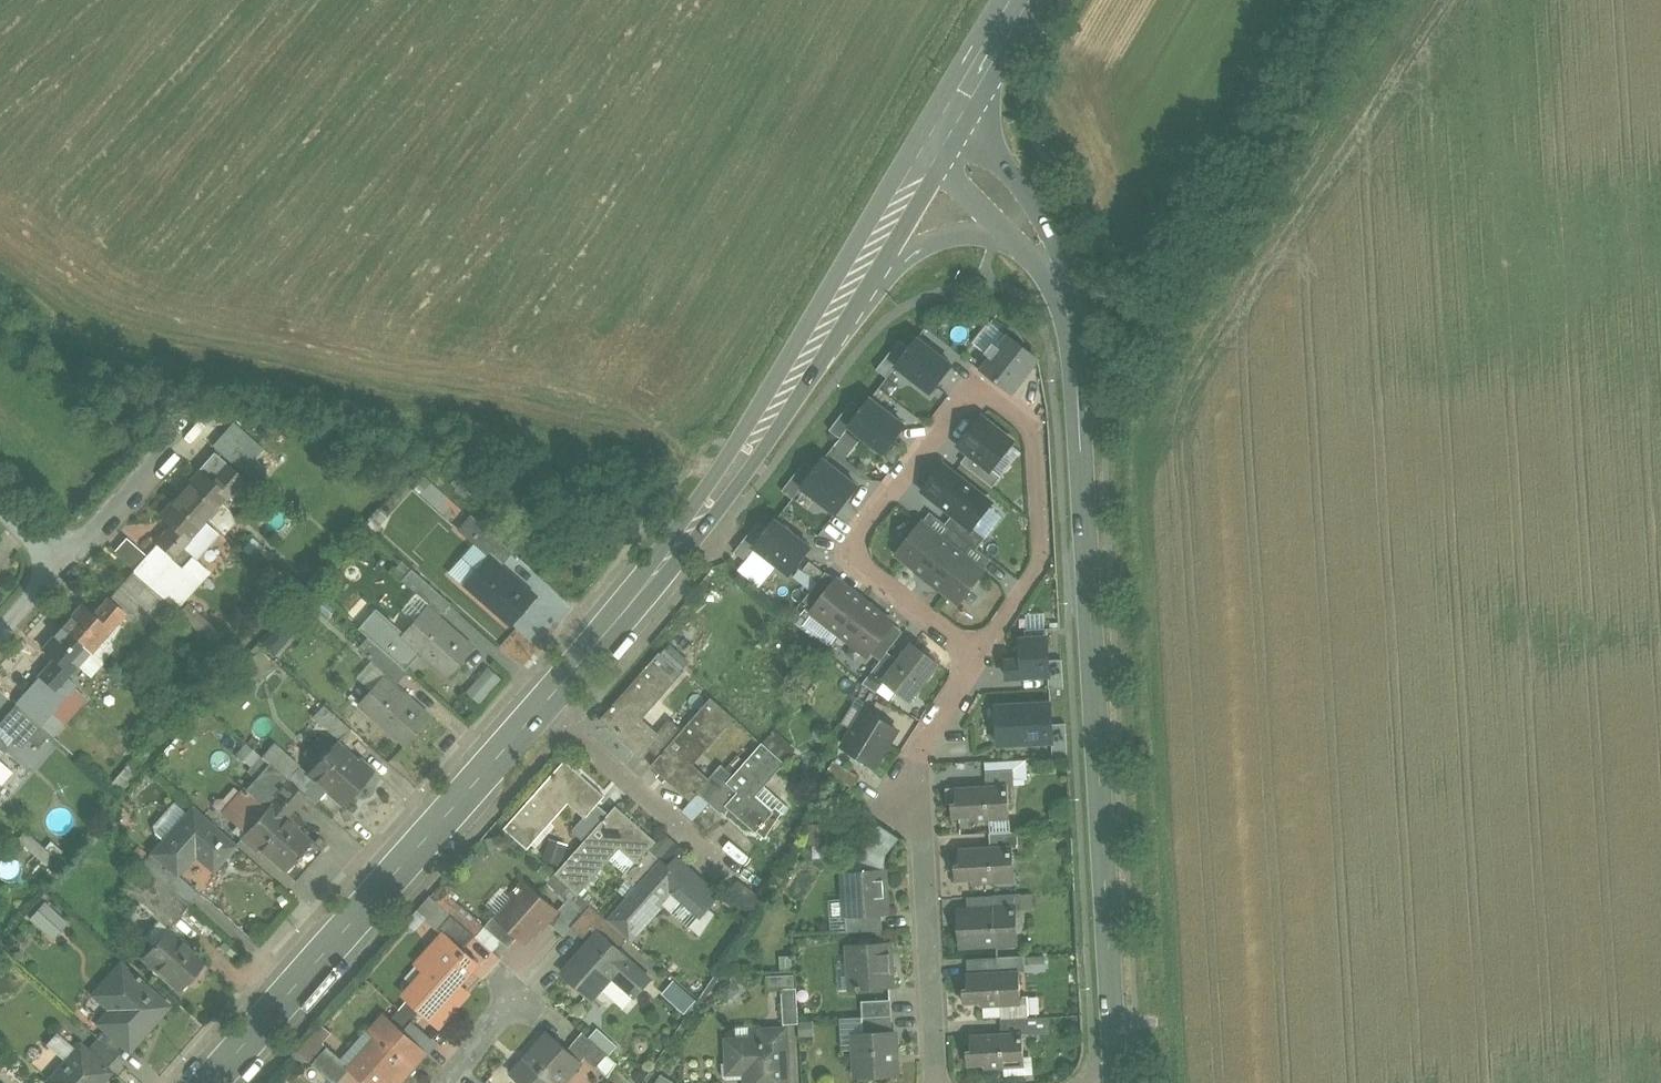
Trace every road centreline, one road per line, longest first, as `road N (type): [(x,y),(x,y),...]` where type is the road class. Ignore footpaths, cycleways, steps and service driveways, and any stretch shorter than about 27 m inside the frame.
road 1 (tertiary): [(934,147),(982,175),(1016,210),(1066,296),(1119,1082)]
road 2 (secondary): [(934,147),(714,501),(543,708)]
road 3 (residential): [(1036,570),(1028,426),(993,395),(967,396),(855,547),(864,567),(982,652)]
road 4 (secondary): [(543,708),(209,1082)]
road 5 (residential): [(935,1082),(916,757)]
road 6 (residential): [(543,708),(712,852)]
road 7 (secondary): [(1022,0),(934,147)]
road 8 (residential): [(158,446),(55,564)]
road 9 (residential): [(982,652),(916,757)]

